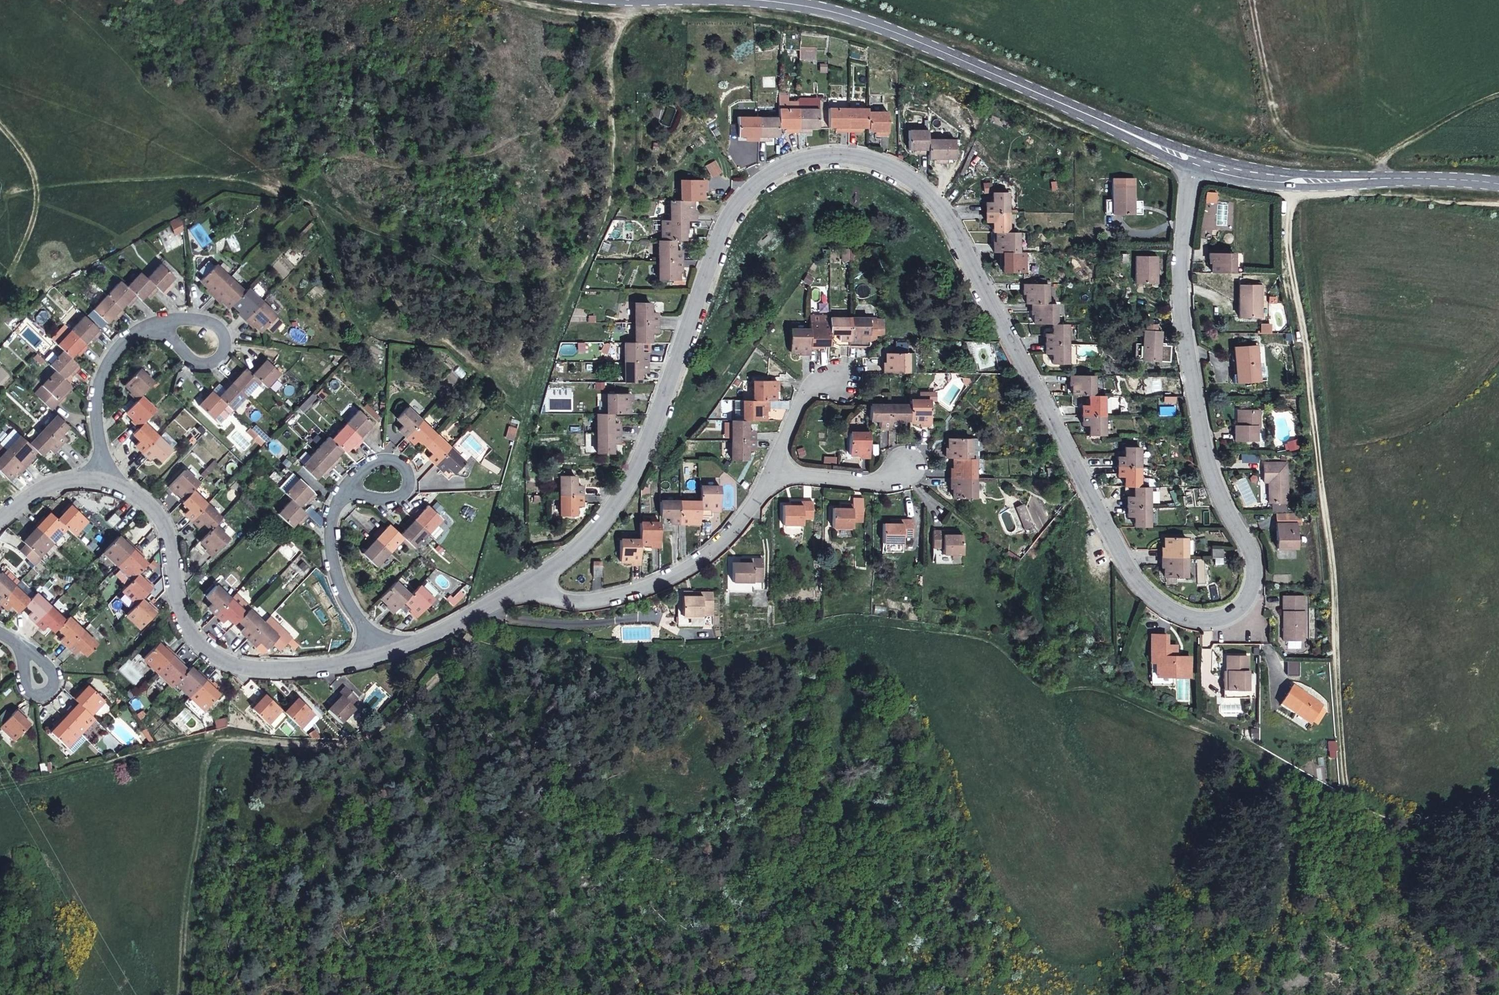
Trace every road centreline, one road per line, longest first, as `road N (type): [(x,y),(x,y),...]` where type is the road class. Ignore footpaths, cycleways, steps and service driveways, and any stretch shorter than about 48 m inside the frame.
road 1 (residential): [(526,584),(586,545),(624,489),(667,404),(725,231),(750,190),(797,161),(839,157),(902,174),(952,219),(1141,588),(1168,610),(1231,616),(1247,601),(1255,574),(1200,414),(1177,286),(1193,160)]
road 2 (track): [(1295,181),(1287,240),(1333,571),(1333,792),(1355,815),(1400,825)]
road 3 (tertiary): [(1193,160),(917,41),(848,16),(758,0)]
road 4 (residential): [(100,478),(147,502),(168,526),(180,610),(193,637),(219,658),(291,669),(387,654)]
road 5 (tertiary): [(1498,183),(1295,181),(1193,160)]
road 6 (residential): [(774,472),(715,543),(631,593),(587,603),(526,584)]
road 7 (track): [(625,17),(608,50),(608,156),(595,235),(580,269)]
road 8 (track): [(0,293),(37,206),(31,168),(0,127)]
road 9 (residential): [(387,654),(341,591),(336,521),(348,497)]
road 10 (residential): [(100,478),(105,380),(125,341),(148,329)]
road 11 (track): [(1498,90),(1477,96),(1381,161),(1377,179)]
road 12 (residential): [(387,654),(439,635),(526,584)]
road 13 (residential): [(348,497),(379,464),(409,472),(409,491),(363,495)]
road 14 (residential): [(148,329),(170,320),(223,326),(218,357),(188,352)]
road 15 (residential): [(901,465),(876,480),(774,472)]
road 16 (track): [(516,0),(625,17),(634,0)]
road 17 (residential): [(844,380),(810,387),(774,472)]

